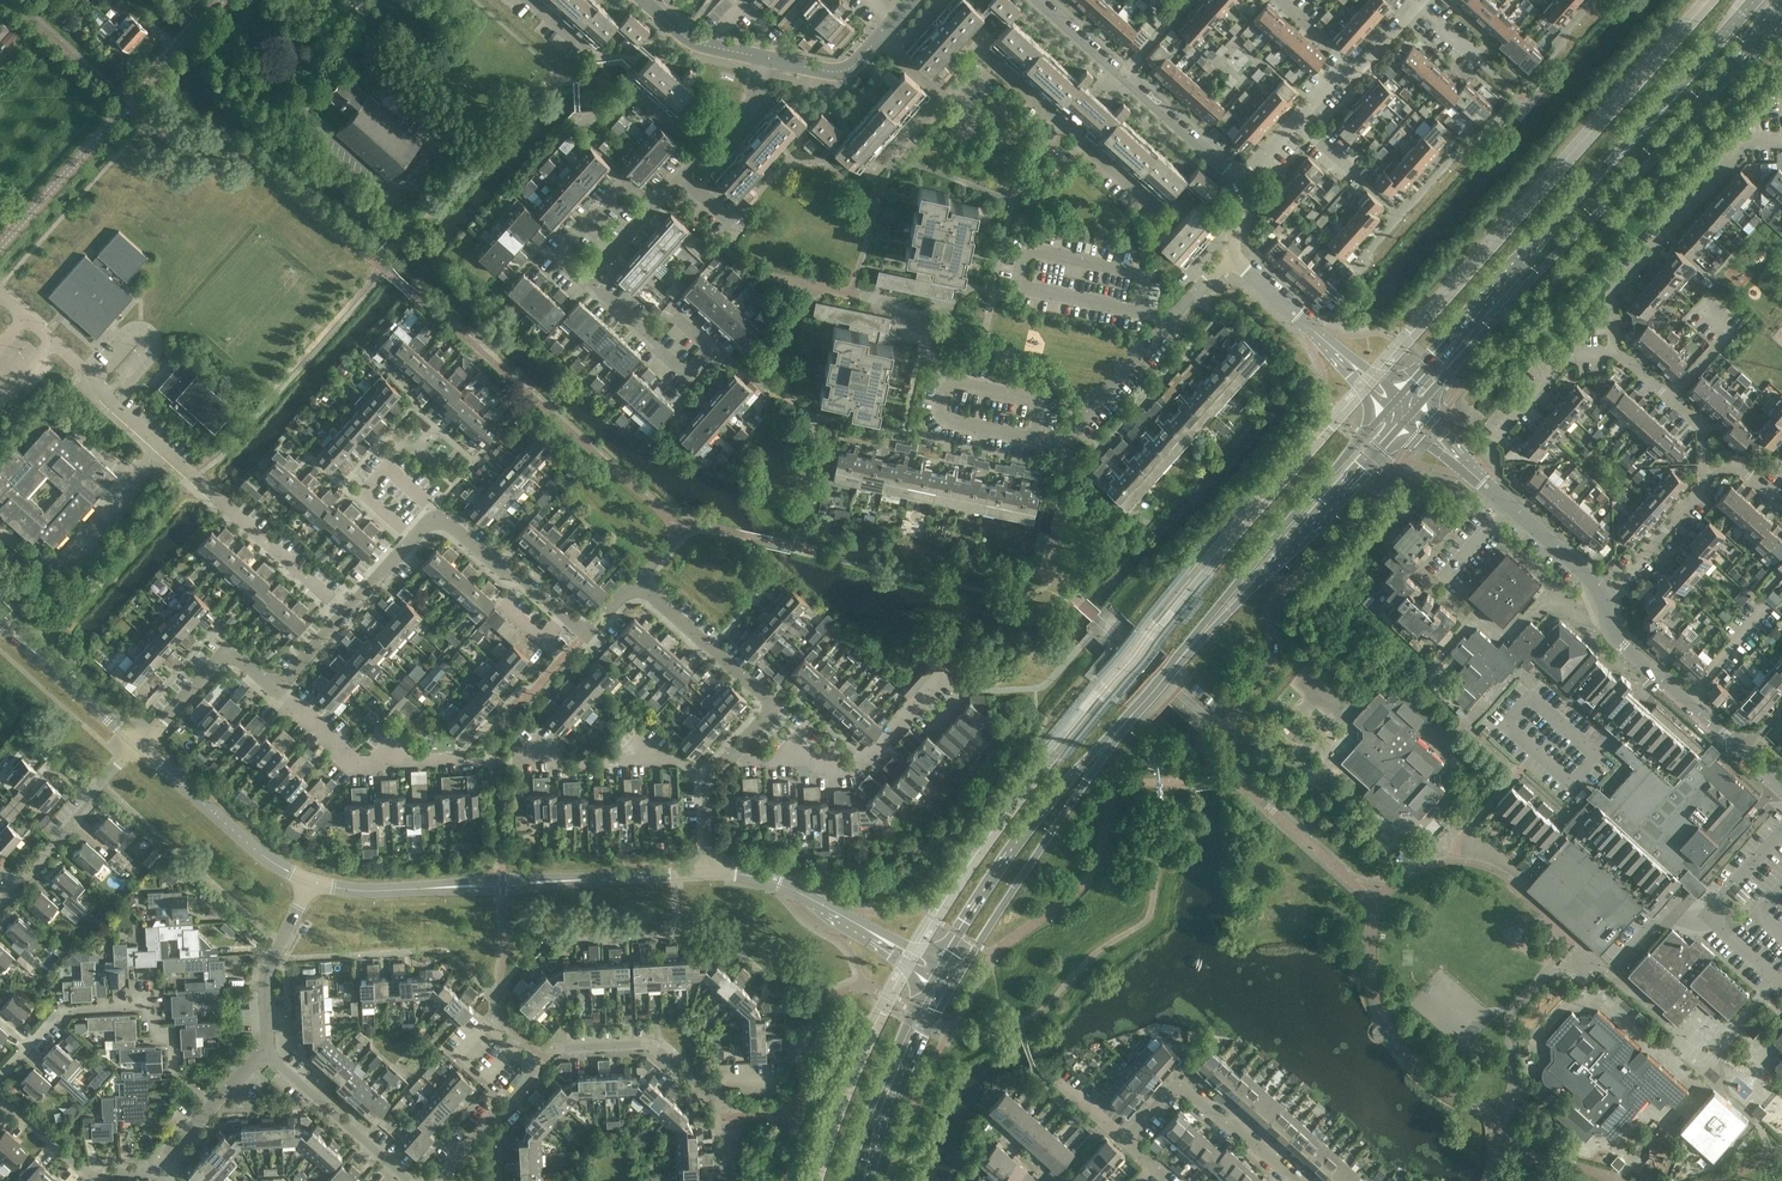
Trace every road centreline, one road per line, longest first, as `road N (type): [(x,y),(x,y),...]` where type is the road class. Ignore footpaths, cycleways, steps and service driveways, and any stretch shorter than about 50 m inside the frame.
road 1 (secondary): [(1416,410),(1781,13)]
road 2 (secondary): [(1756,0),(1400,396)]
road 3 (tertiary): [(0,248),(227,0)]
road 4 (residential): [(731,757),(765,720),(767,704),(641,588),(628,589),(594,624),(566,612)]
road 5 (secondary): [(953,985),(1133,712)]
road 6 (secondary): [(1183,654),(1405,422)]
road 7 (secondary): [(1389,408),(1183,654)]
road 8 (residential): [(346,609),(110,395)]
road 9 (secondary): [(1133,712),(1039,819),(942,963)]
road 10 (residential): [(1781,141),(1749,142),(1614,295),(1619,354)]
road 11 (residential): [(215,1103),(175,1069),(149,1008),(58,1010),(0,1072)]
road 12 (residential): [(488,762),(372,761),(343,748),(274,684)]
road 13 (residential): [(1297,1180),(1178,1081),(1125,1139)]
road 14 (unclassified): [(1743,752),(1611,635),(1602,590)]
road 15 (tertiary): [(311,883),(270,861),(140,743)]
road 16 (secondary): [(934,977),(883,1081),(850,1180)]
road 17 (secondary): [(869,1180),(898,1095),(953,985)]
road 18 (residential): [(707,783),(676,757),(506,761)]
road 19 (residential): [(912,711),(861,766),(846,770),(731,757)]
road 20 (residential): [(1033,440),(1062,444),(1173,318)]
road 21 (unclassified): [(1602,590),(1457,460)]
road 22 (residential): [(411,1180),(266,1050)]
road 23 (residential): [(274,684),(228,648),(140,743)]
road 24 (residential): [(1138,311),(1143,283),(1134,271),(1037,251),(1026,258),(1027,289)]
road 25 (residential): [(436,518),(436,506),(387,464),(363,492),(413,536)]
road 26 (residential): [(311,883),(265,987),(266,1050)]
road 27 (residential): [(691,1079),(654,1047),(547,1056),(536,1070)]
road 28 (residential): [(1033,440),(1040,410),(1032,398),(956,383),(945,388),(940,411),(947,422)]
road 29 (tertiary): [(866,929),(780,884),(707,873)]
road 30 (residential): [(1602,590),(1620,587),(1708,483),(1708,470)]
road 31 (residential): [(1493,445),(1568,358),(1619,354)]
road 32 (residential): [(650,208),(625,184),(561,254),(587,277)]
road 33 (residential): [(566,612),(436,518)]
road 34 (residential): [(1240,182),(1125,82)]
road 35 (residential): [(536,1070),(434,1180)]
road 36 (tertiary): [(432,888),(502,891),(574,879)]
road 37 (tertiary): [(574,879),(432,888)]
road 38 (residential): [(651,336),(684,373),(709,347),(671,313)]
road 39 (tertiary): [(707,873),(574,879)]
road 40 (residential): [(110,395),(148,345),(133,342),(94,379)]
road 41 (tertiary): [(140,743),(41,657)]
road 42 (residential): [(94,379),(0,291)]
road 43 (residential): [(764,58),(834,72),(878,39)]
road 44 (residential): [(912,711),(929,726),(959,693),(942,678),(918,704)]
road 45 (tertiary): [(432,888),(311,883)]
road 46 (residential): [(764,58),(750,121),(711,161)]
road 47 (residential): [(14,886),(90,796)]

